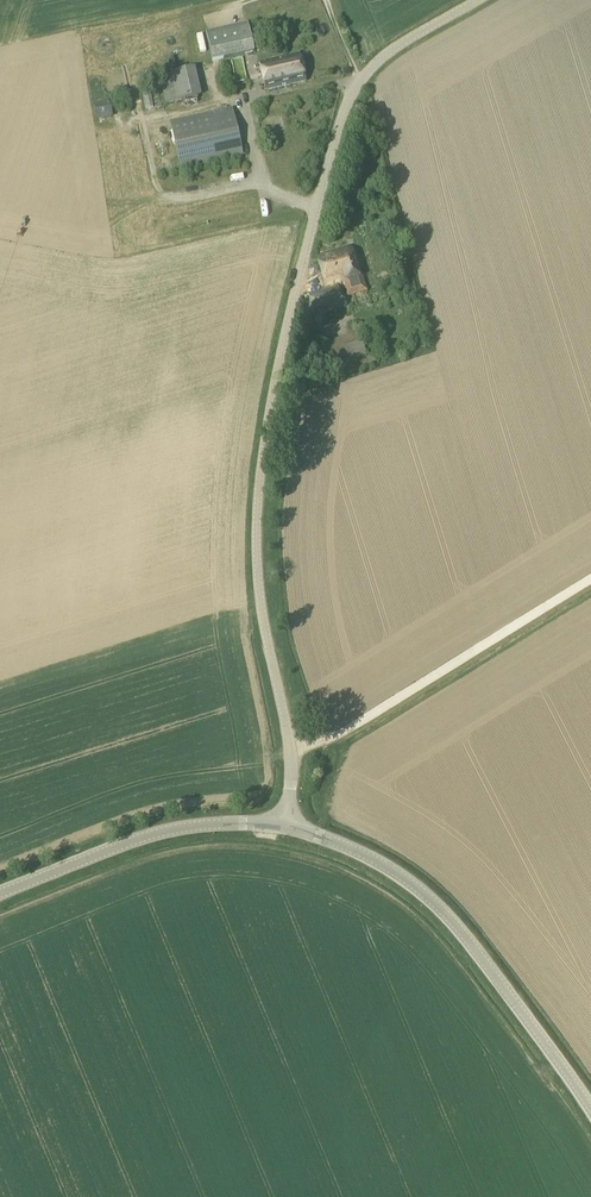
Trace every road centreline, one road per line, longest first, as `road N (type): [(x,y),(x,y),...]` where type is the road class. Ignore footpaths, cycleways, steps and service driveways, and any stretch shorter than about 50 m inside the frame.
road 1 (unclassified): [(287,827),(291,749),(264,624),(257,530),(287,327),(354,97),(393,52),(485,0)]
road 2 (tertiary): [(590,1109),(430,899),(359,852),(287,827)]
road 3 (tertiary): [(287,827),(153,836),(0,896)]

